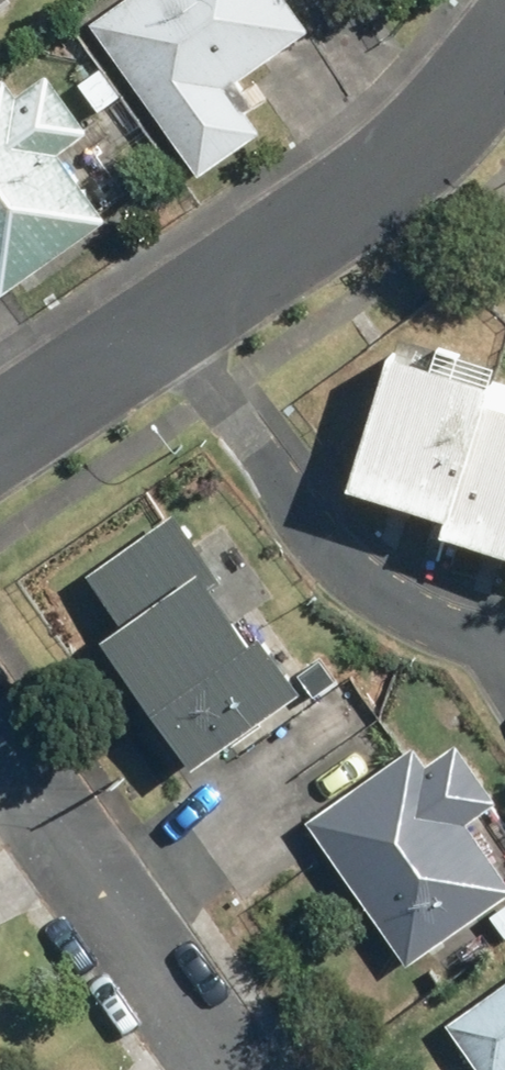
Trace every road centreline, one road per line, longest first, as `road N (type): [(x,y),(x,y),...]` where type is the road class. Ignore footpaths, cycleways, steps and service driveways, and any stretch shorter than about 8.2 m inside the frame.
road 1 (residential): [(504,647),(426,622),(357,575),(166,332)]
road 2 (residential): [(166,332),(369,205),(504,57)]
road 3 (residential): [(225,1069),(0,755)]
road 4 (residential): [(0,441),(166,332)]

